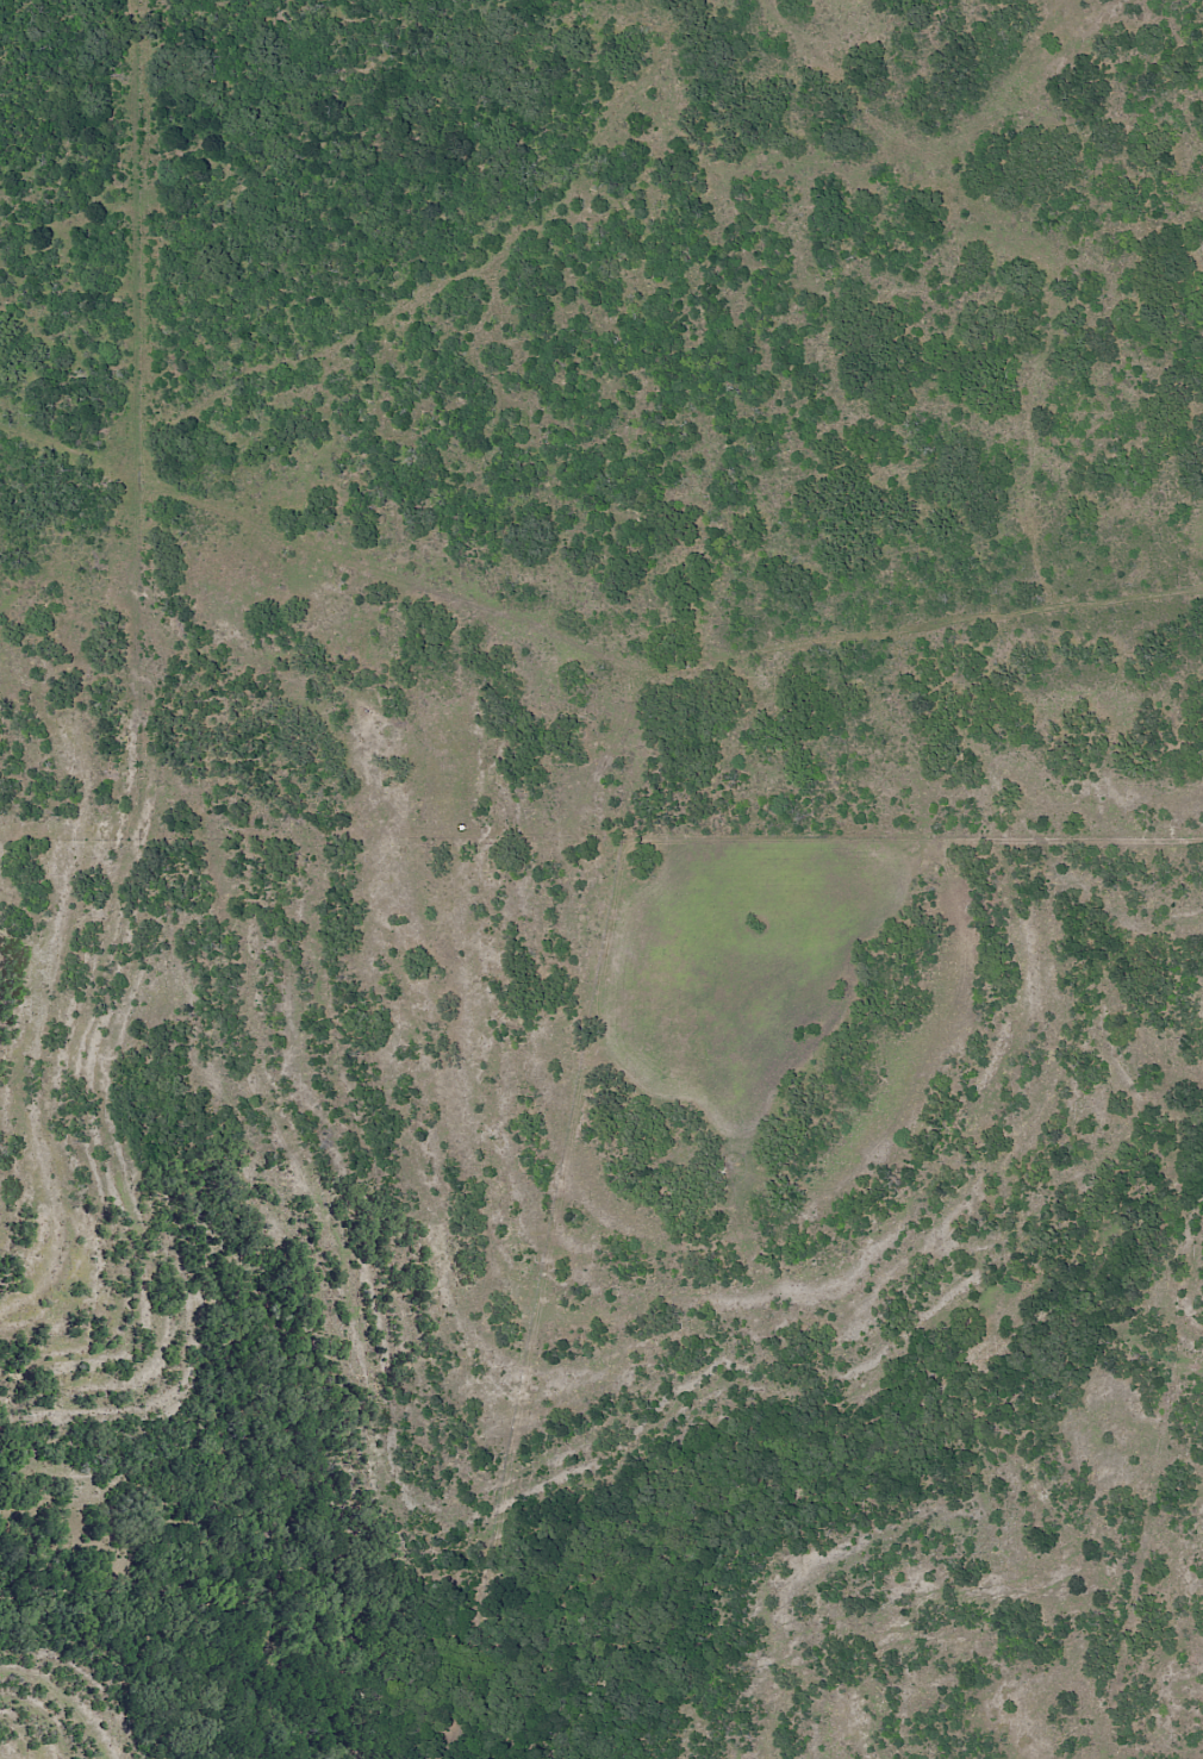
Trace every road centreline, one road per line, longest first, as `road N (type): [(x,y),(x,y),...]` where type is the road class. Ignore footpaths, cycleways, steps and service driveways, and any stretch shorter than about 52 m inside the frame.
road 1 (track): [(1202,572),(628,654),(512,625),(0,411)]
road 2 (track): [(749,0),(581,229),(430,345),(232,410),(163,479)]

